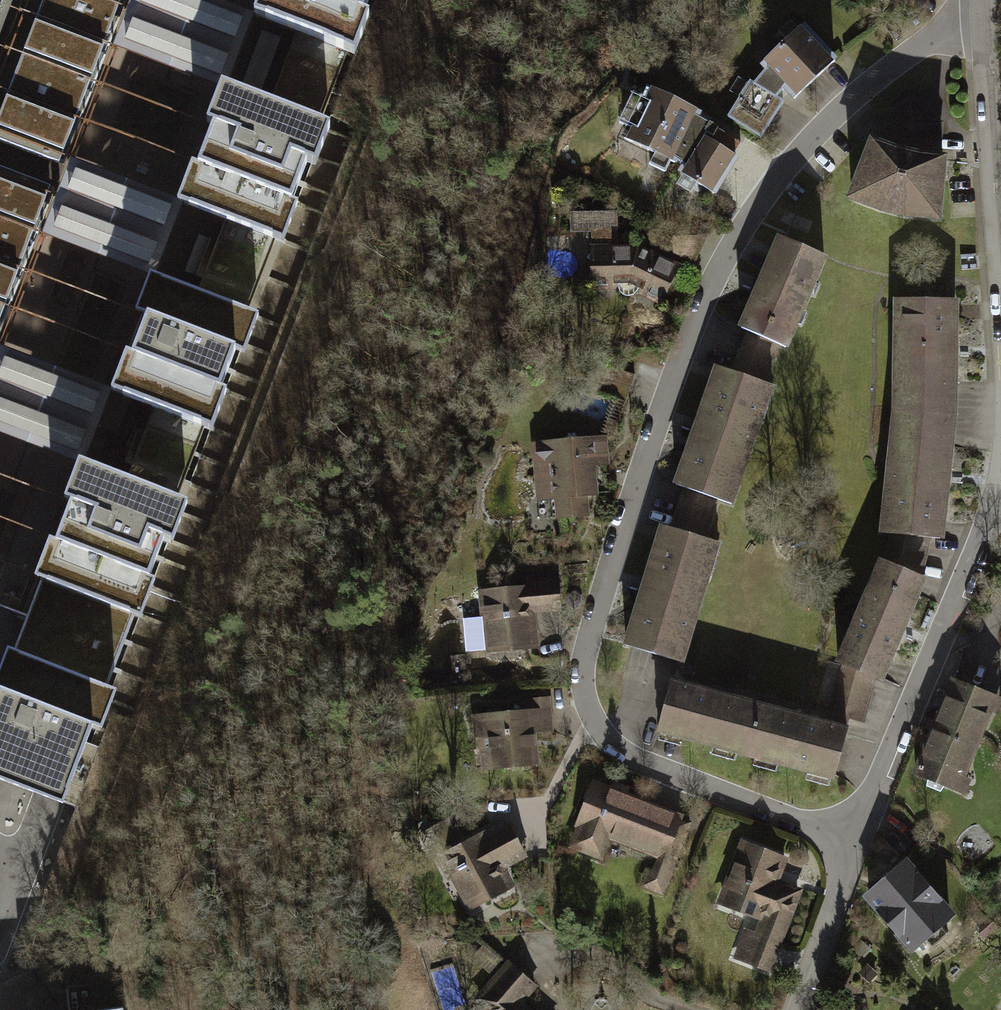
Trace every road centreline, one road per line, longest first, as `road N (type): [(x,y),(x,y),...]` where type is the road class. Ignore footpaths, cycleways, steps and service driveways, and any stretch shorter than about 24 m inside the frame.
road 1 (residential): [(985,4),(853,95),(750,206),(588,658),(585,706),(633,761),(859,839)]
road 2 (residential): [(1000,493),(859,839)]
road 3 (residential): [(1000,239),(985,4)]
road 4 (residential): [(752,1009),(573,966)]
road 5 (residential): [(859,839),(789,1009)]

